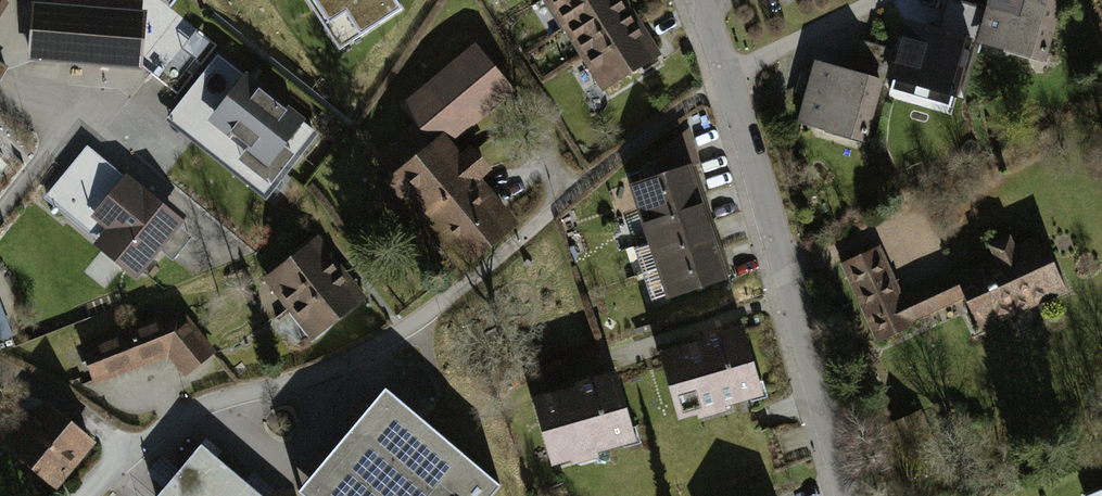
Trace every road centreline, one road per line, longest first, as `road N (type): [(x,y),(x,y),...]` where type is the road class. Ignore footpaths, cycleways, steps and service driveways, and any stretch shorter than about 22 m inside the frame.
road 1 (residential): [(728,79),(387,341),(281,390),(197,404),(135,448),(87,495)]
road 2 (residential): [(852,495),(728,79)]
road 3 (residential): [(728,79),(868,0)]

